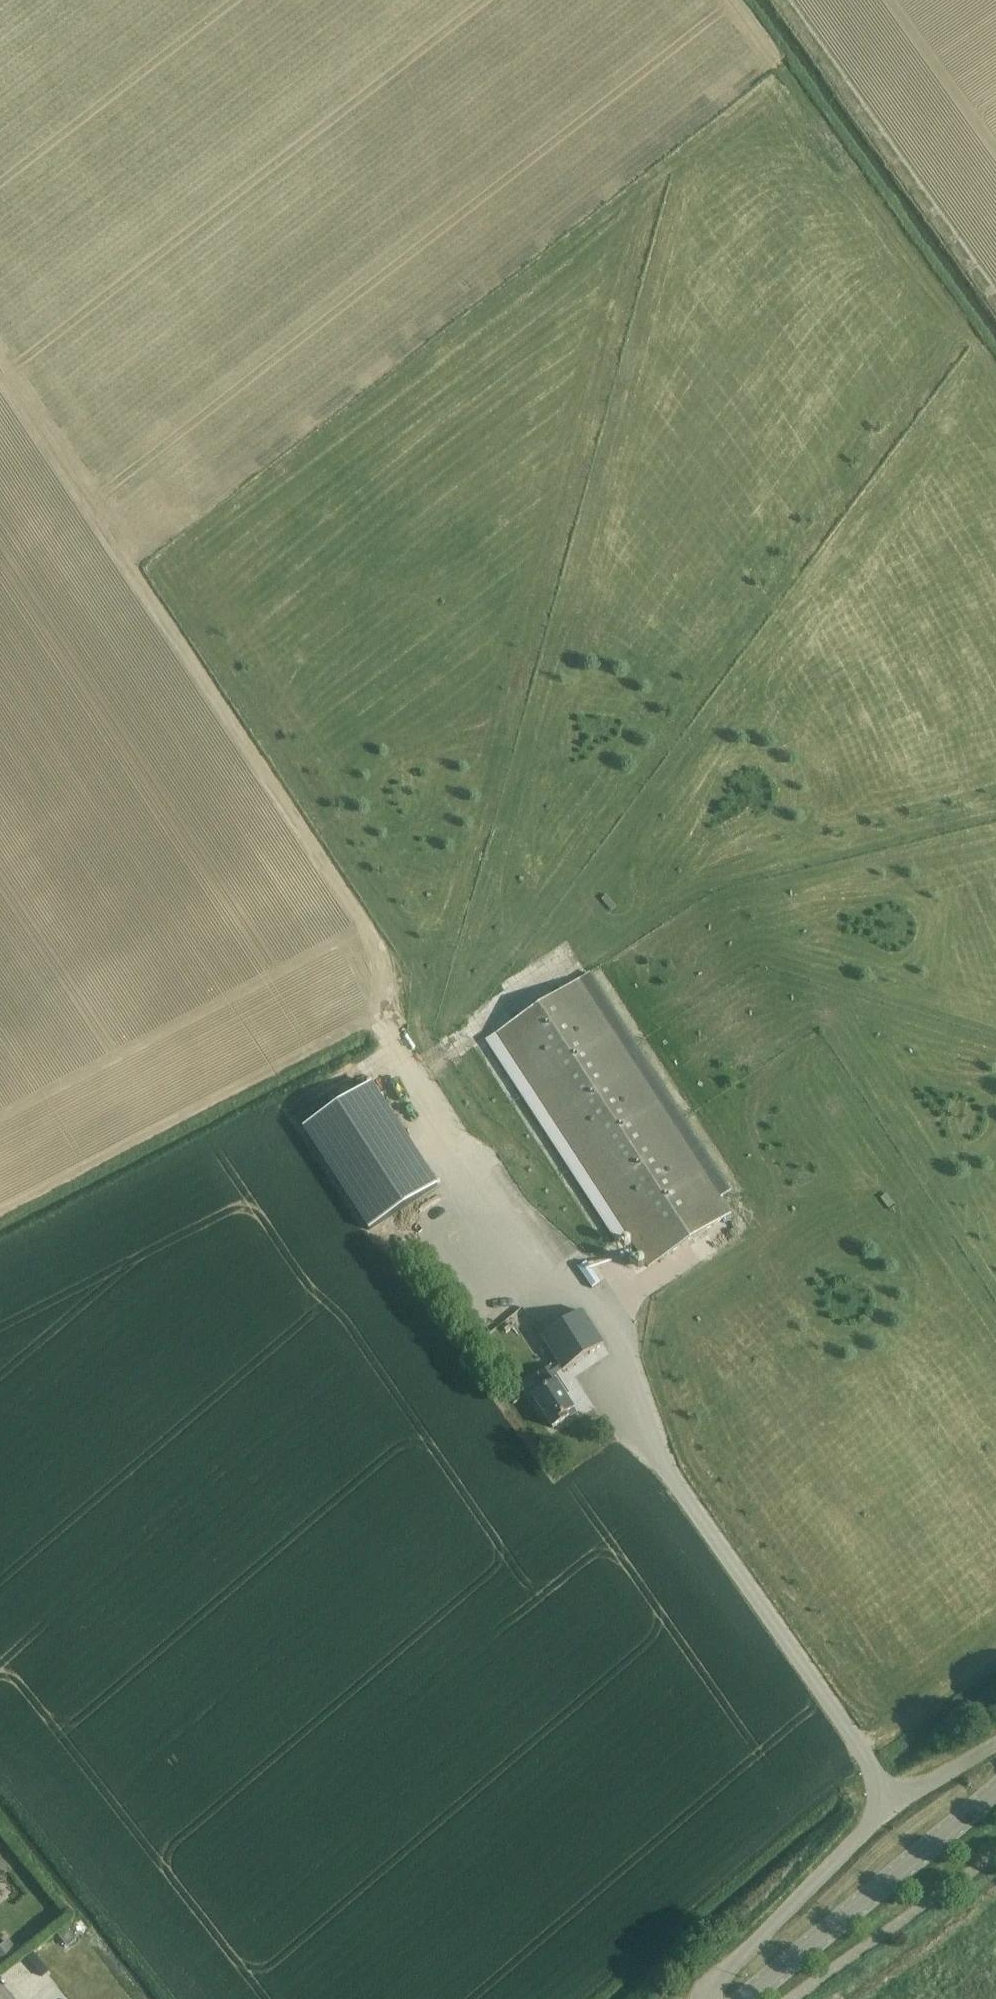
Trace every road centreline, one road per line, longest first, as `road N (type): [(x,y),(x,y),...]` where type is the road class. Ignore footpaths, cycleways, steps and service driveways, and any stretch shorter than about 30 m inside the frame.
road 1 (secondary): [(746,1998),(995,1793)]

